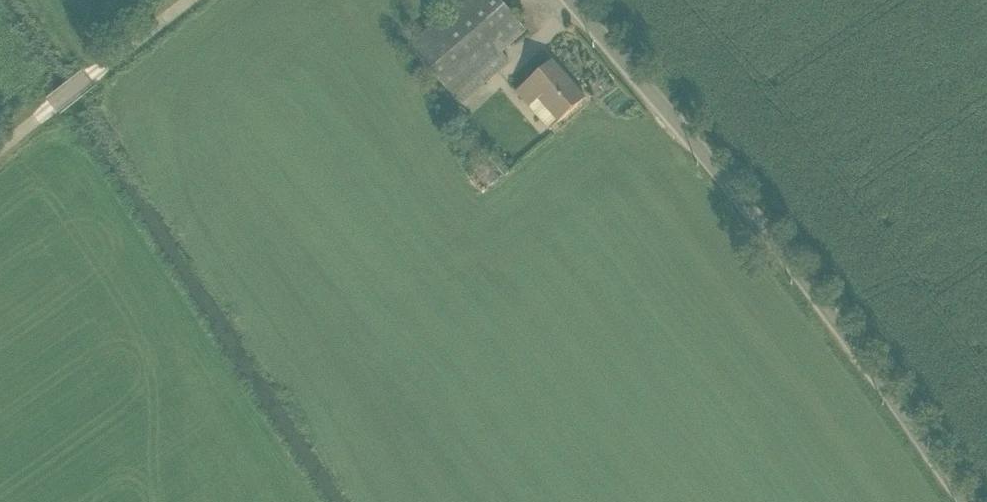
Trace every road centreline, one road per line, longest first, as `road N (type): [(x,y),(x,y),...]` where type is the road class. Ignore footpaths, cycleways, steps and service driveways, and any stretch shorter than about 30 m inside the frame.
road 1 (unclassified): [(572,0),(850,340),(966,501)]
road 2 (unclassified): [(187,0),(0,146)]

